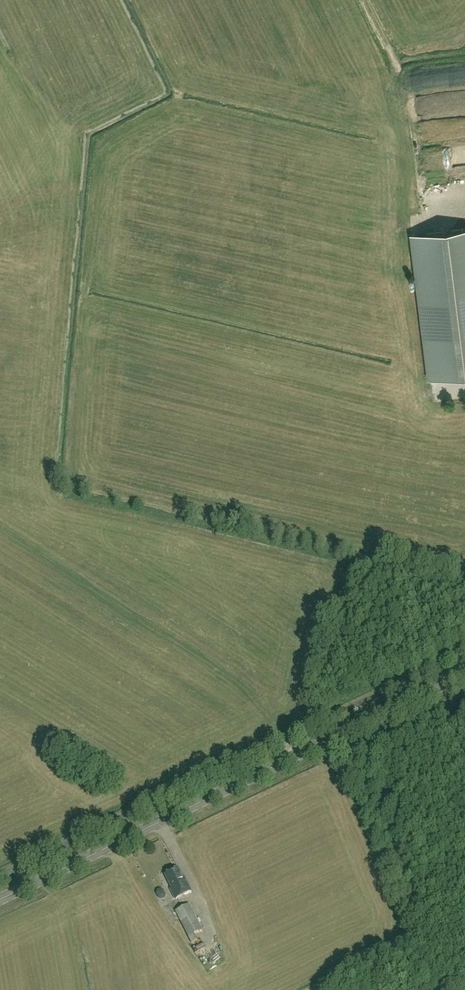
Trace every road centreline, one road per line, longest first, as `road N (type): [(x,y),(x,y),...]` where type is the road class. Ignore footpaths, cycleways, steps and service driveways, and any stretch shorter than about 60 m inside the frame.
road 1 (tertiary): [(0,900),(464,674)]
road 2 (track): [(364,0),(395,63),(403,207),(416,223)]

